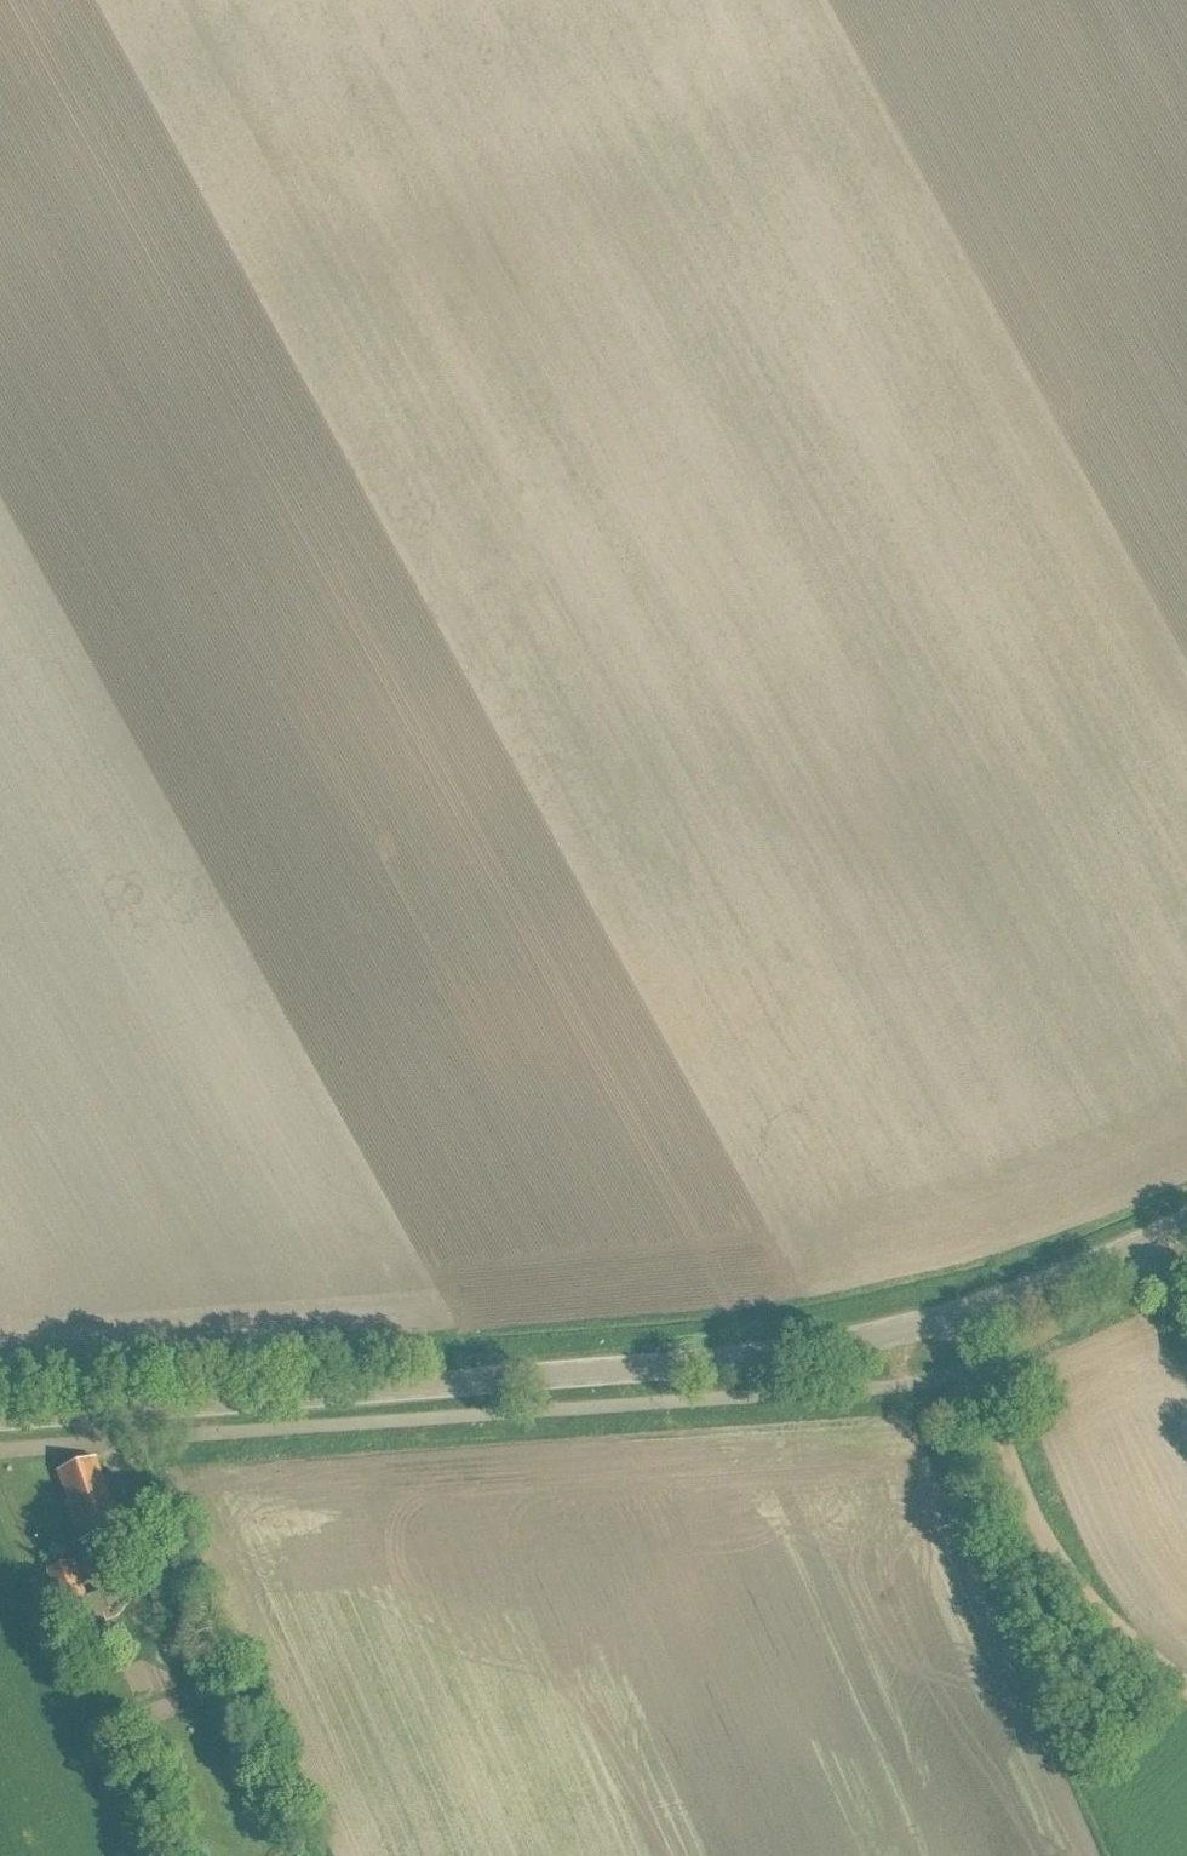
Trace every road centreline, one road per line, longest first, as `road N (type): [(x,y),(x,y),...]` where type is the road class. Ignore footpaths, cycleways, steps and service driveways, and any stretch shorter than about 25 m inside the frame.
road 1 (secondary): [(0,1425),(675,1369),(814,1346),(952,1316),(1116,1259),(1186,1225)]
road 2 (track): [(1186,1700),(1027,1529),(952,1316)]

